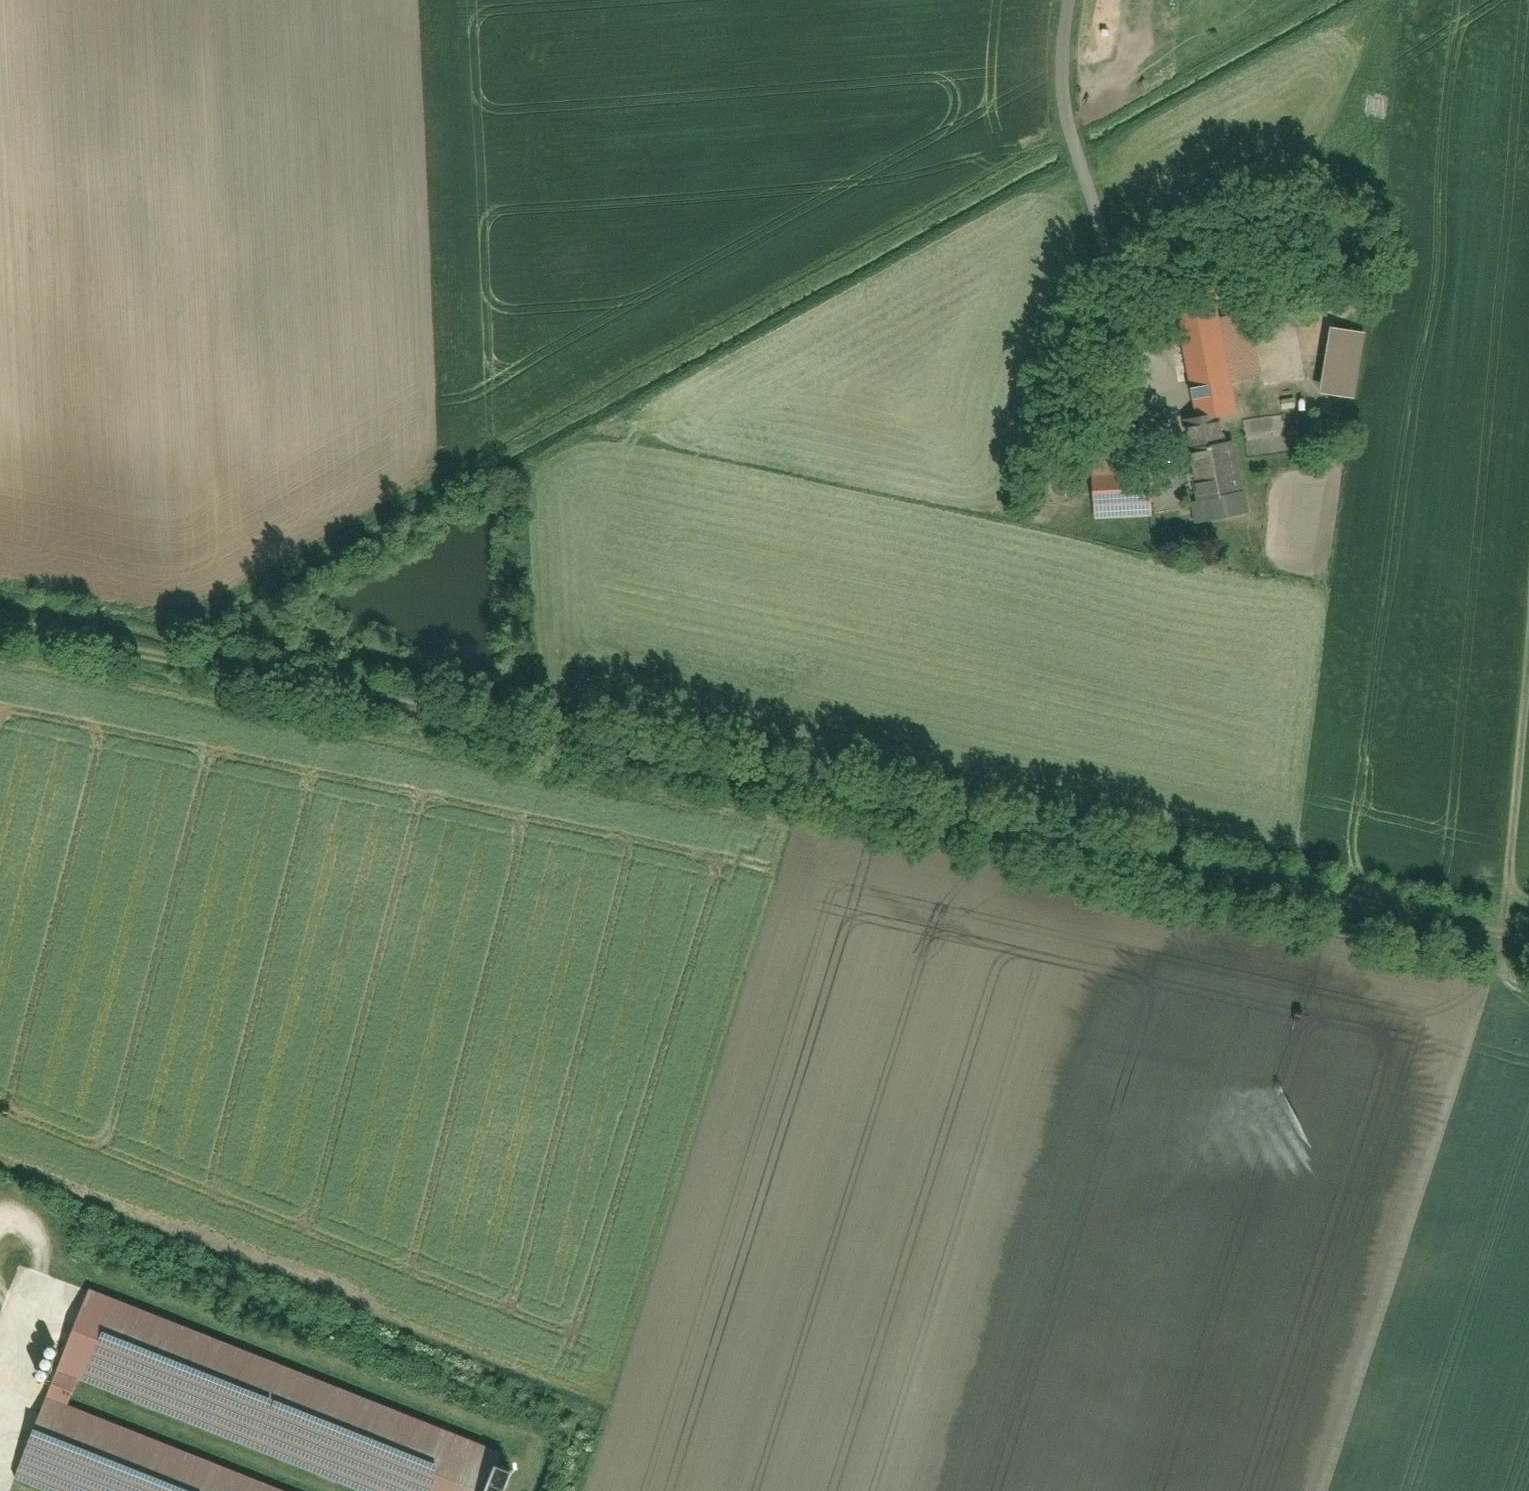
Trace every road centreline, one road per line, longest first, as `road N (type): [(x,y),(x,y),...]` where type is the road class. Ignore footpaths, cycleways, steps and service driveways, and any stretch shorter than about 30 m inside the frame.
road 1 (track): [(0,622),(1528,941)]

